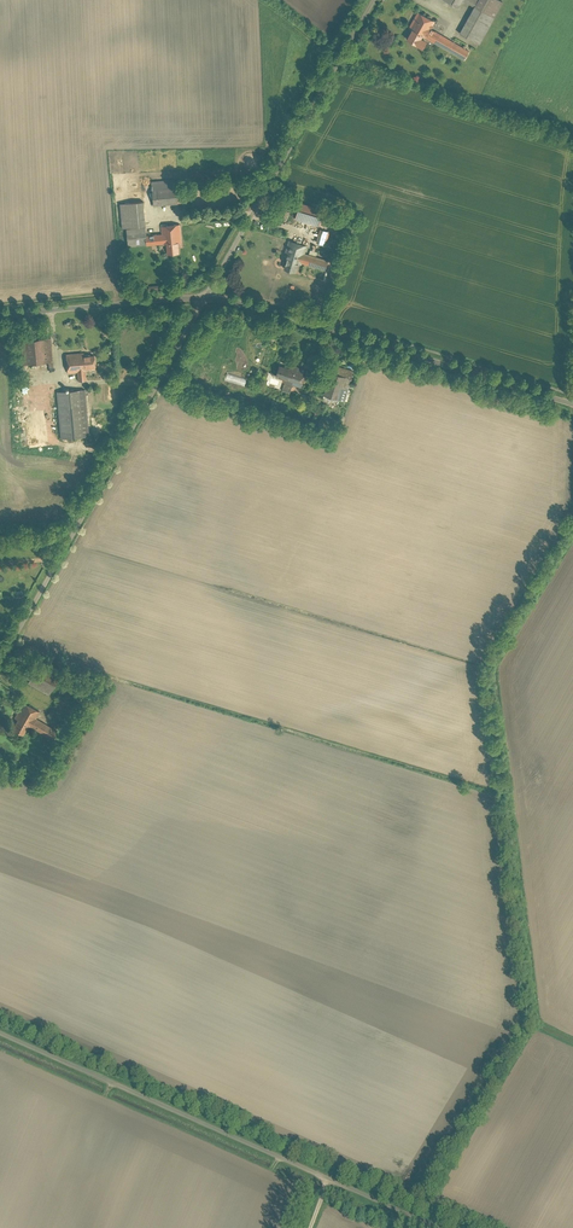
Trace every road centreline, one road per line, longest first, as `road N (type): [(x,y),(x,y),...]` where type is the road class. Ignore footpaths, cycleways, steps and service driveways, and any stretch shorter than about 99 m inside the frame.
road 1 (tertiary): [(572,405),(217,298),(0,314)]
road 2 (unclassified): [(442,1227),(0,1032)]

